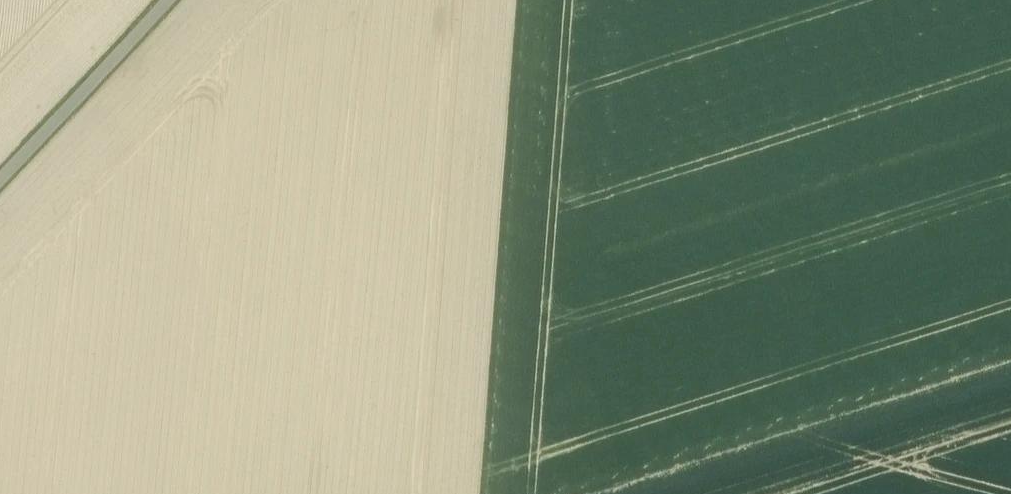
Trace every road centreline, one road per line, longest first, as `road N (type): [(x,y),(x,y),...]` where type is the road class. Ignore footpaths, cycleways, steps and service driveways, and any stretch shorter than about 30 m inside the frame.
road 1 (unclassified): [(0,181),(170,0)]

